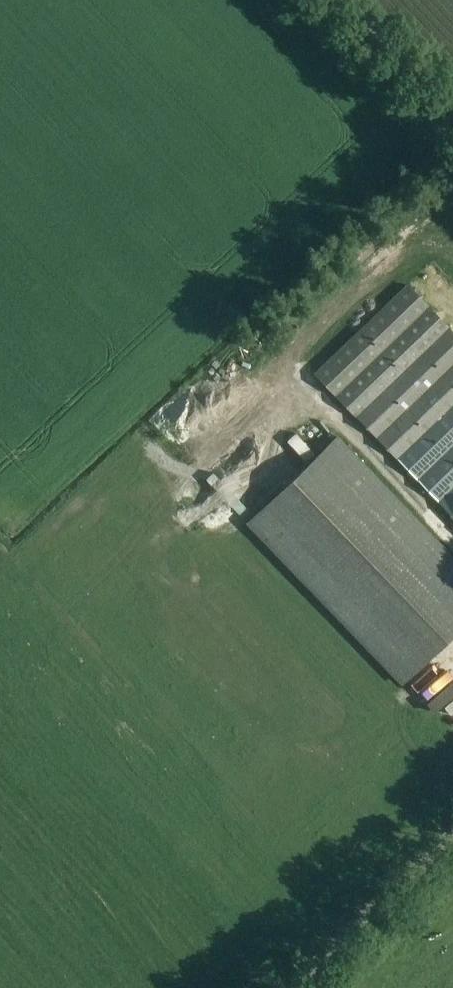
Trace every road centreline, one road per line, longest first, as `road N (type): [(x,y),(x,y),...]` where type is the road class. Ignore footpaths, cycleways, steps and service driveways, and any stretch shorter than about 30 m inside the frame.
road 1 (unclassified): [(288,987),(452,832)]
road 2 (tertiary): [(452,113),(346,0)]

